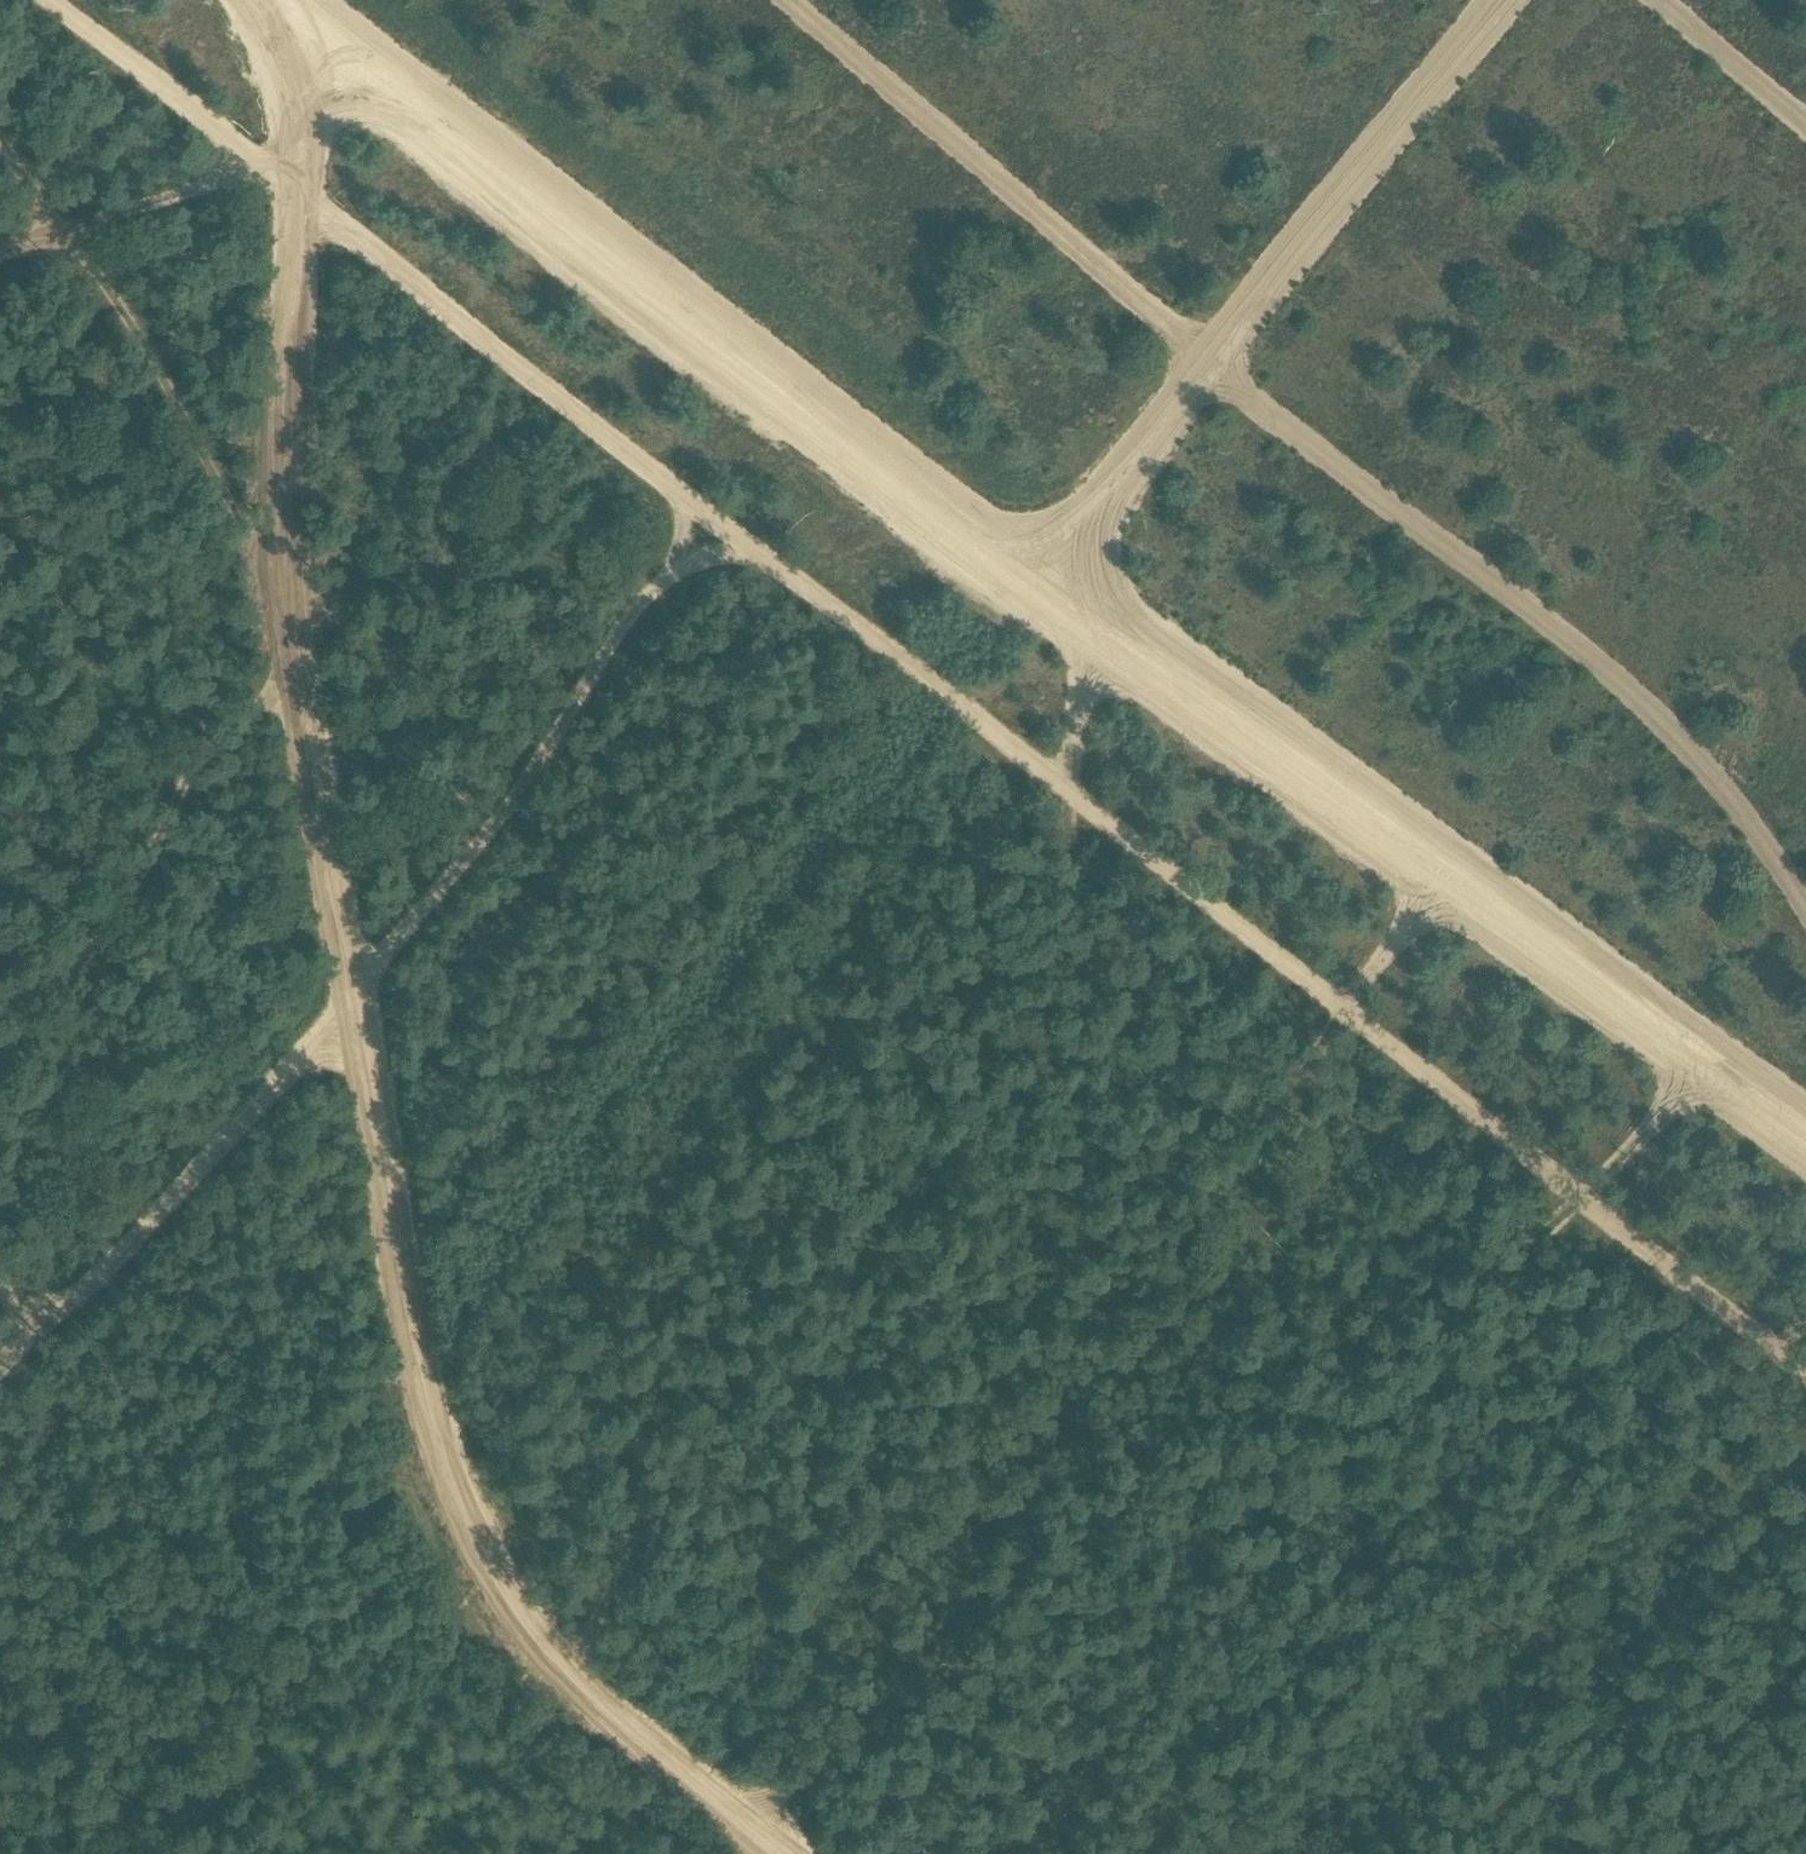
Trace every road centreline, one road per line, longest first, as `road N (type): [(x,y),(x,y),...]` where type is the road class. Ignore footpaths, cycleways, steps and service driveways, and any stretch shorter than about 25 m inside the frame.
road 1 (track): [(778,1853),(563,1697),(437,1474),(290,645),(292,123),(255,0)]

